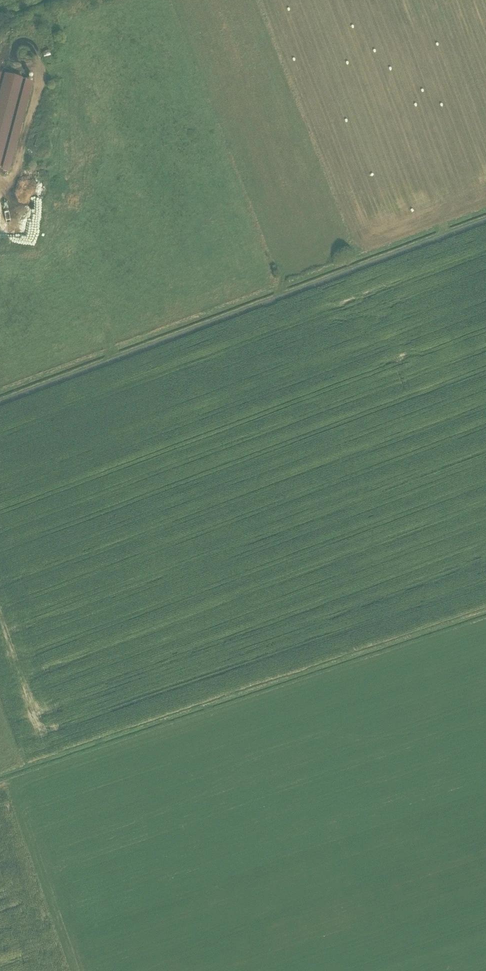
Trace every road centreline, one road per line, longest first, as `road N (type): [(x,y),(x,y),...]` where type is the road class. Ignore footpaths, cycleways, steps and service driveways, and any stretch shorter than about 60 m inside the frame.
road 1 (track): [(485,223),(0,405)]

